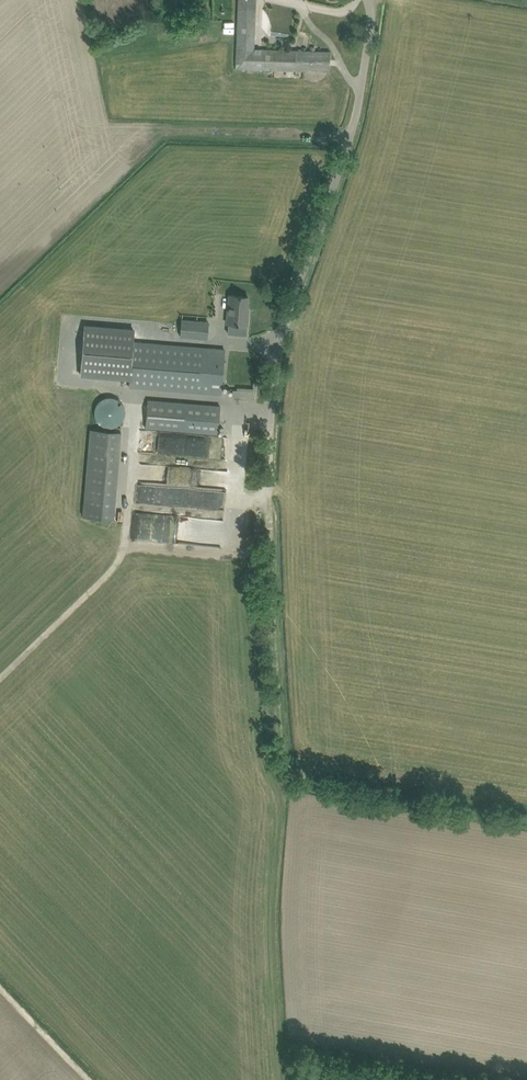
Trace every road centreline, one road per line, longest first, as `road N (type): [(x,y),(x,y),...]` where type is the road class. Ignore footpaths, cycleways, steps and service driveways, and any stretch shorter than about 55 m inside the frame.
road 1 (track): [(526,813),(285,767),(268,718),(264,533),(274,414)]
road 2 (unclassified): [(274,414),(288,311),(354,122),(368,0)]
road 3 (track): [(0,679),(115,566),(127,543),(137,393)]
road 4 (track): [(90,1079),(0,988)]

